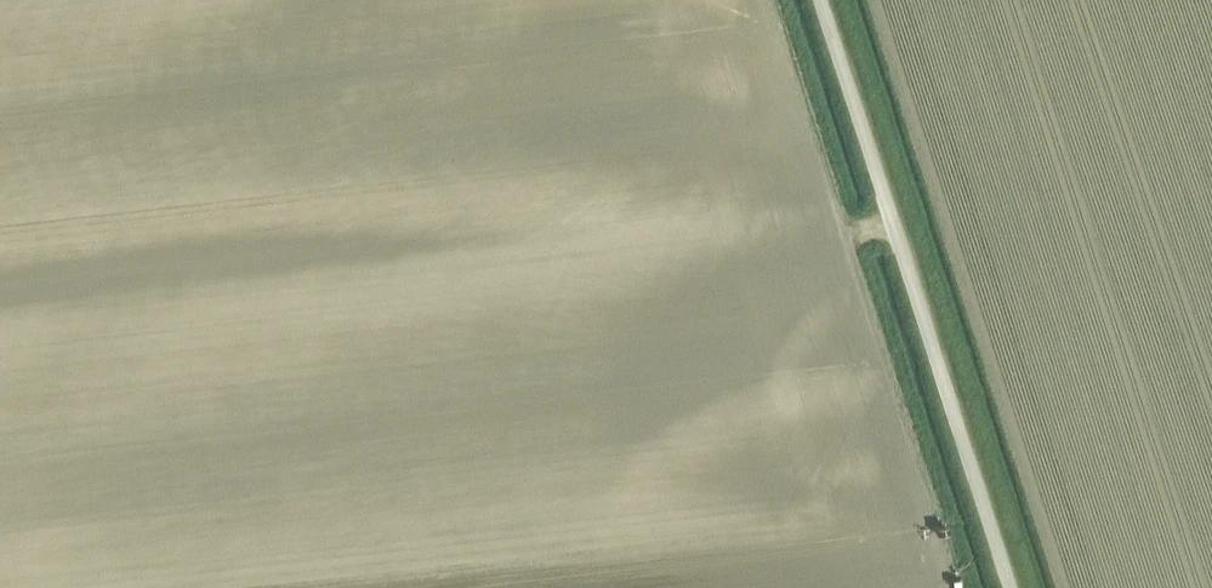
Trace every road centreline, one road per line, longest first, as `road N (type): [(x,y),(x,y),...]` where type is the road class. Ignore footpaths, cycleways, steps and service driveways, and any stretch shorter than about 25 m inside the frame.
road 1 (unclassified): [(1010,587),(821,0)]

